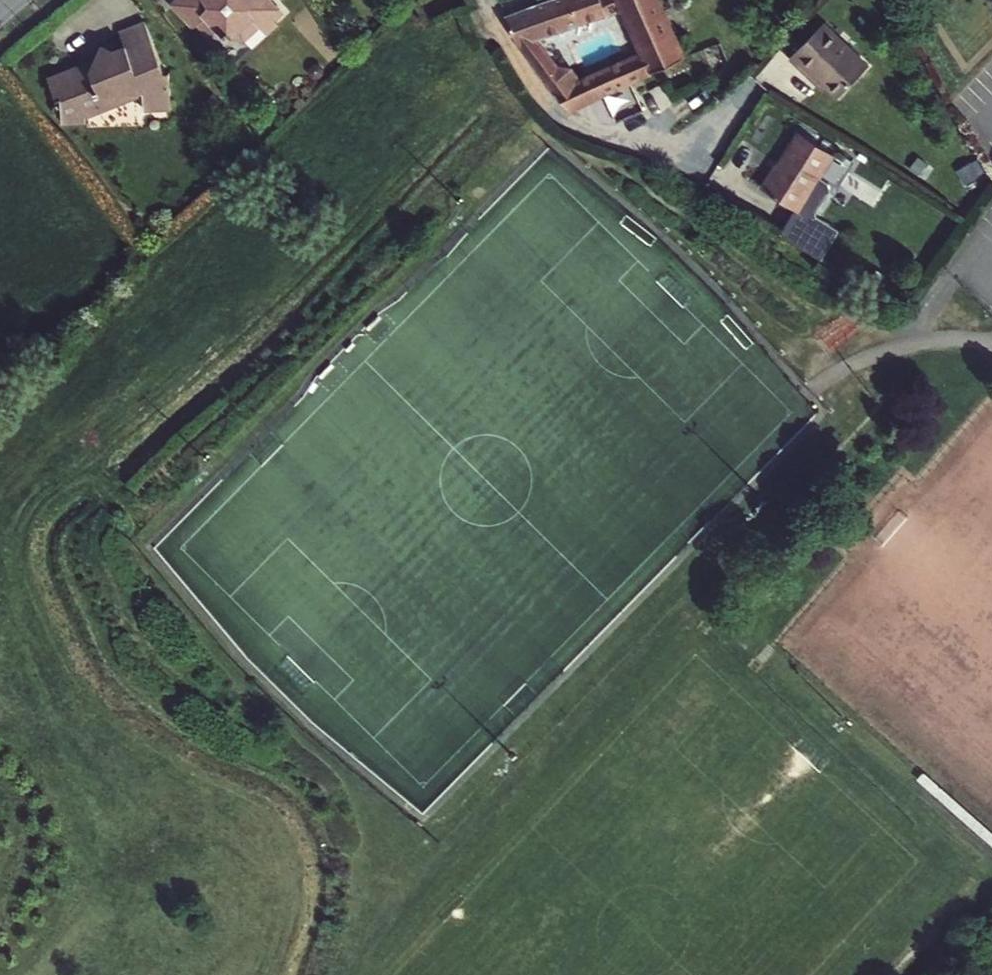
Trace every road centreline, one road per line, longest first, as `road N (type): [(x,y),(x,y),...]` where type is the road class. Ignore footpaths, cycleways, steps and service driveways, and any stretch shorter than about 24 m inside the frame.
road 1 (residential): [(482,0),(545,98),(591,132),(650,146),(710,133)]

